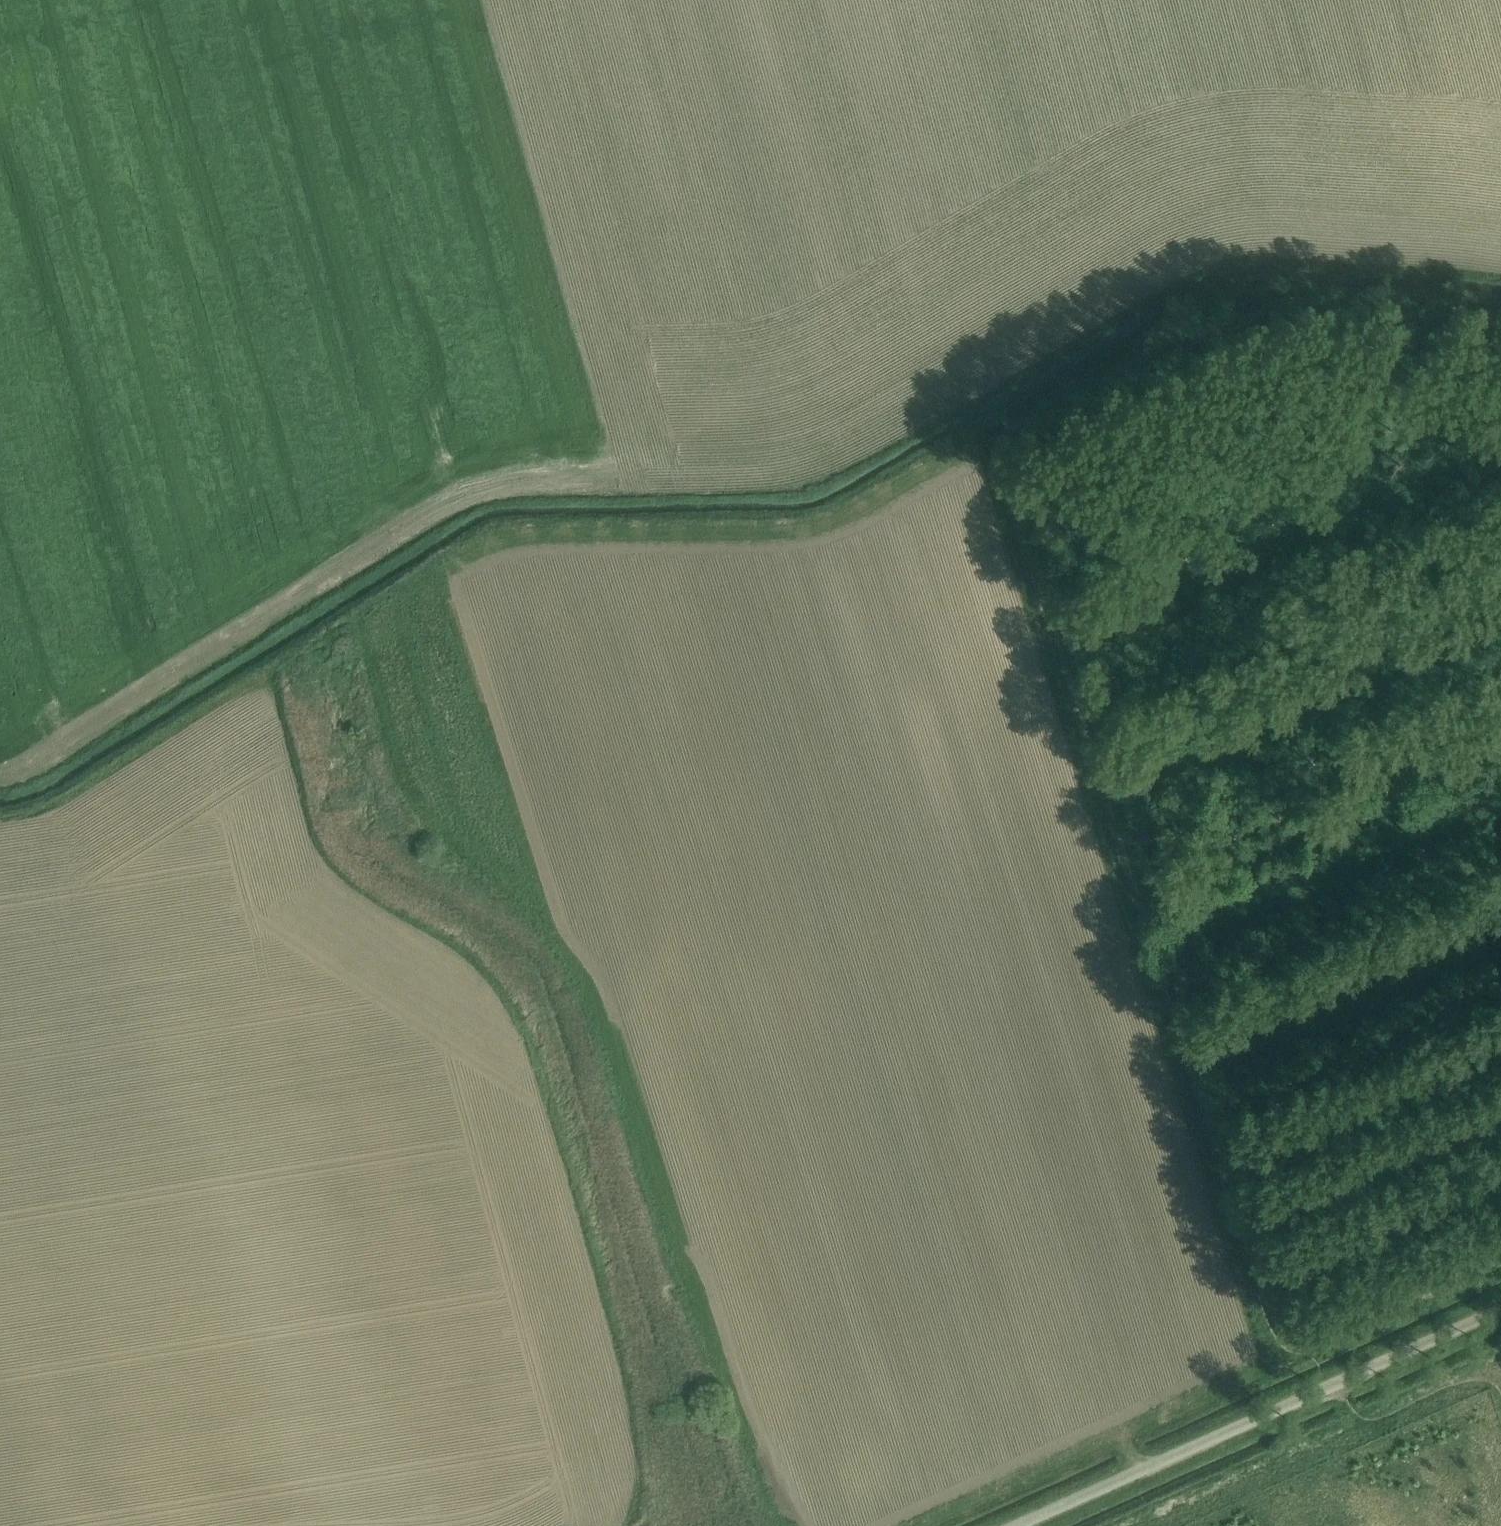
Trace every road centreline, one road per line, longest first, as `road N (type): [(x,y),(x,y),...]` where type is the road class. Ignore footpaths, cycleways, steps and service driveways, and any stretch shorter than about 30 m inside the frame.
road 1 (unclassified): [(1500,1311),(1023,1525)]

